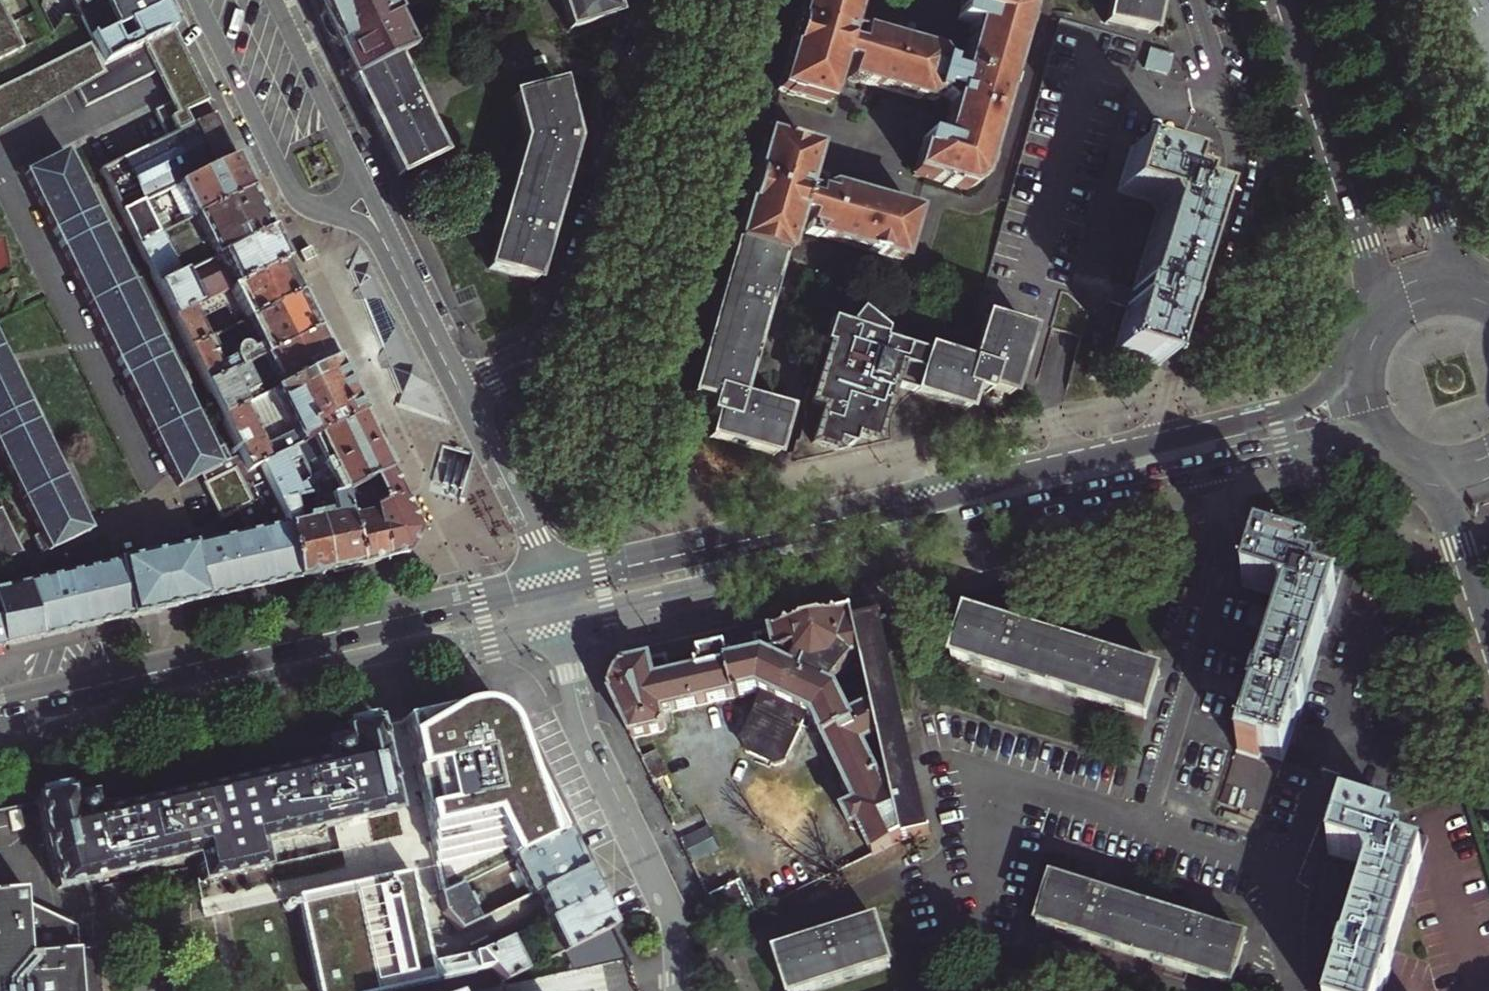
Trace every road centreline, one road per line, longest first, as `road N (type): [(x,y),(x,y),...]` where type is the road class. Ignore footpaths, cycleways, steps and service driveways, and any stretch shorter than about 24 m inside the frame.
road 1 (secondary): [(562,623),(1284,452),(1344,440),(1391,447)]
road 2 (secondary): [(1360,365),(1282,416),(552,580)]
road 3 (secondary): [(0,750),(562,623)]
road 4 (secondary): [(552,580),(0,706)]
road 5 (residential): [(510,367),(623,393),(651,384),(766,0)]
road 6 (residential): [(659,0),(566,316),(510,367)]
road 7 (residential): [(562,623),(582,721),(676,928),(682,990)]
road 8 (primary): [(1287,0),(1366,249),(1366,341)]
road 9 (primary): [(1488,292),(1449,245),(1368,0)]
road 10 (residential): [(198,0),(290,188),(313,208)]
road 11 (residential): [(552,580),(459,391)]
road 12 (primary): [(1409,459),(1447,506),(1488,632)]
road 13 (residential): [(358,169),(275,0)]
road 14 (residential): [(459,391),(388,248)]
road 15 (primary): [(1488,294),(1457,286),(1420,291),(1388,310),(1366,341)]

